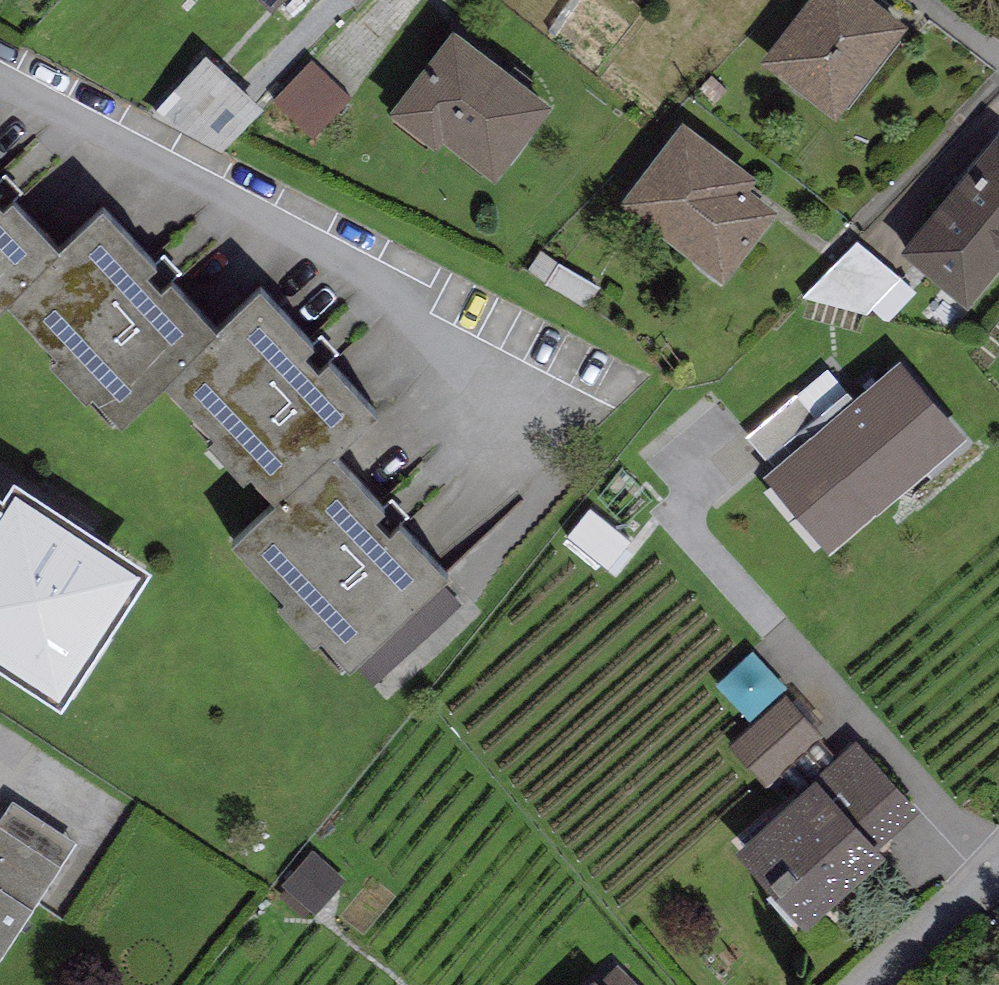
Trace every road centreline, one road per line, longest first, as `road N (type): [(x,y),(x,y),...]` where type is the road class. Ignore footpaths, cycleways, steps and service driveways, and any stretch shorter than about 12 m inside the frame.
road 1 (residential): [(998,858),(699,539),(682,510),(732,467)]
road 2 (residential): [(998,874),(882,984)]

